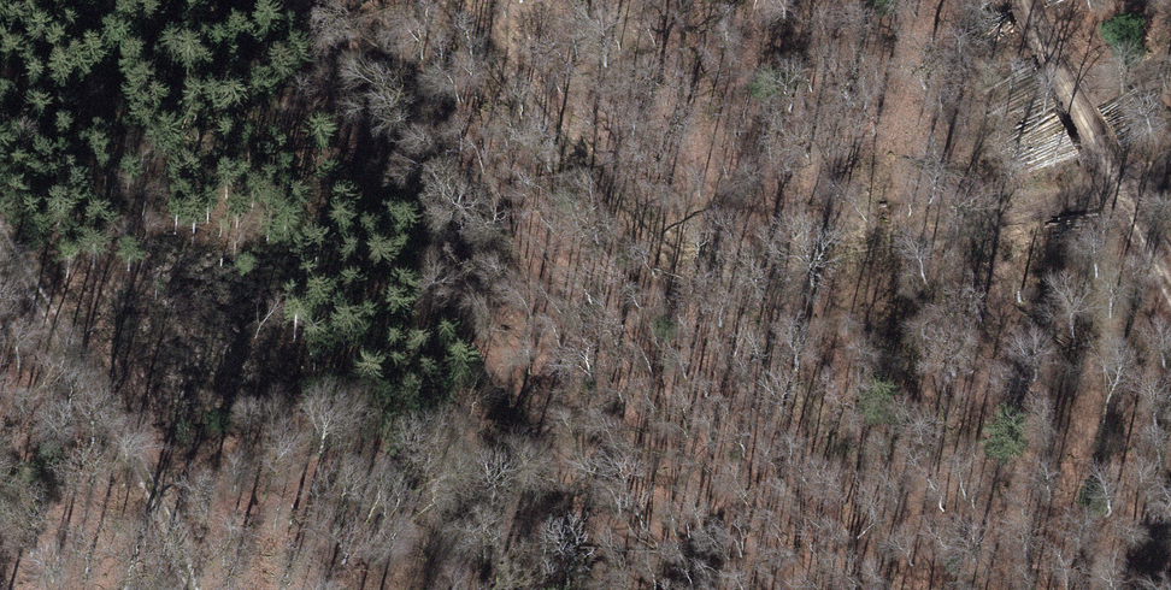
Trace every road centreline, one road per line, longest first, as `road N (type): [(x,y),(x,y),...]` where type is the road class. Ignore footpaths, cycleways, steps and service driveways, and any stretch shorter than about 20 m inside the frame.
road 1 (track): [(1170,174),(742,271),(679,238),(573,154),(439,0)]
road 2 (track): [(207,589),(177,499),(67,362),(0,224)]
road 3 (track): [(1170,286),(1031,0)]

